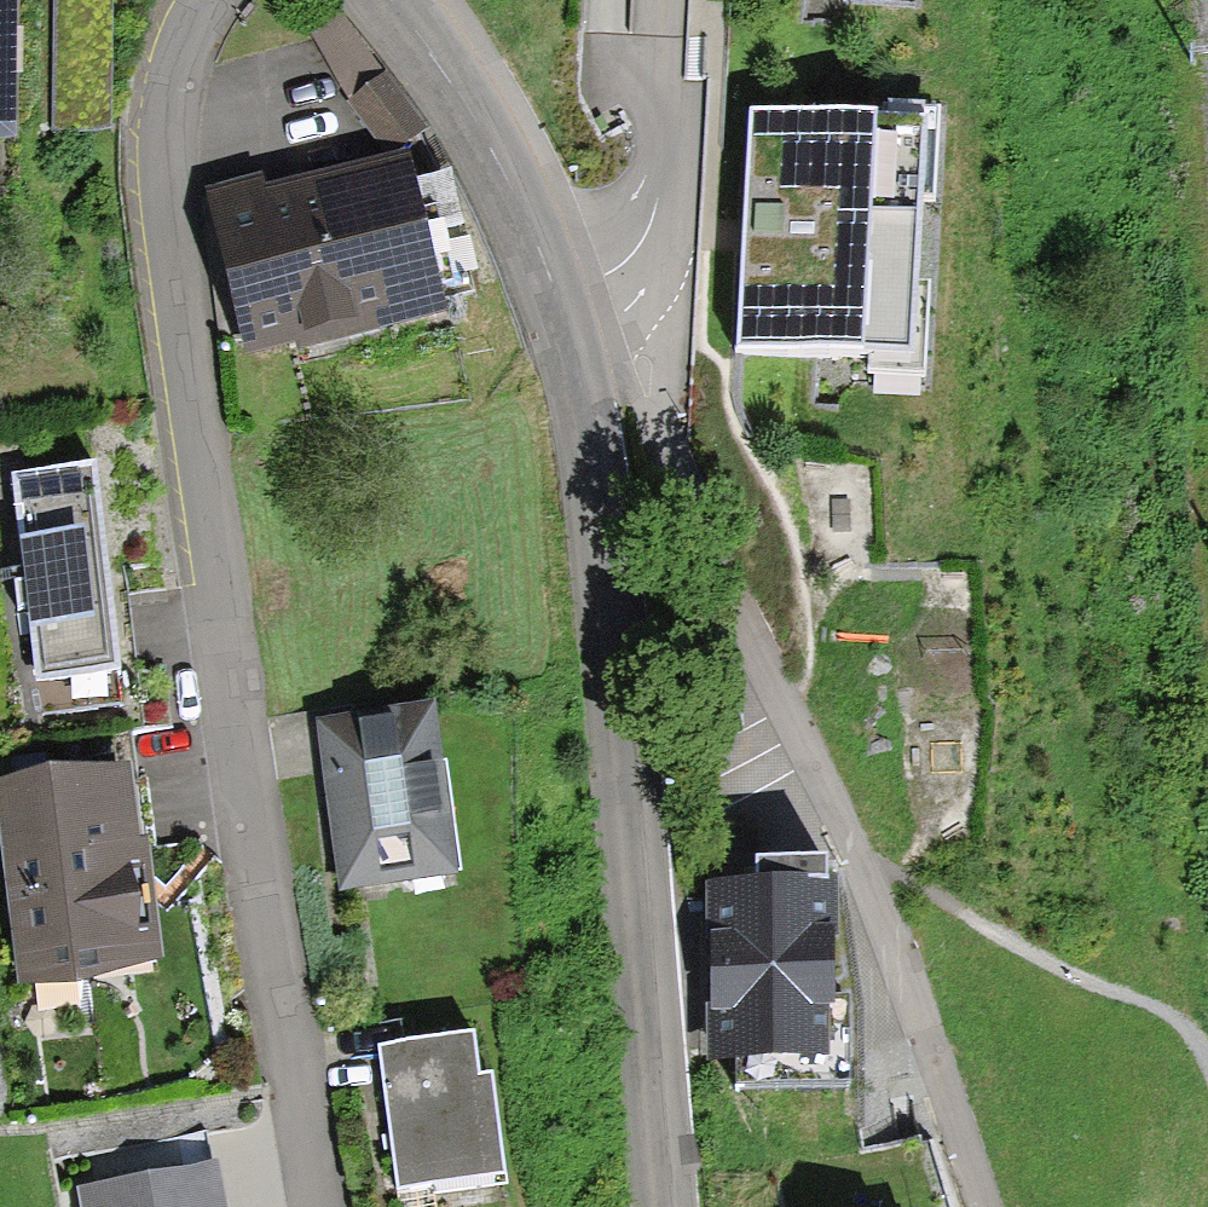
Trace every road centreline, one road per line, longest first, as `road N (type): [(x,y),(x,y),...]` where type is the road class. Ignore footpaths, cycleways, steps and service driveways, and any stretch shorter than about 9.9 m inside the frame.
road 1 (residential): [(193,0),(154,158),(313,1206)]
road 2 (residential): [(570,354),(628,378),(768,700),(860,871),(932,1051),(980,1206)]
road 3 (tertiary): [(570,354),(605,617),(656,1206)]
road 4 (tertiary): [(389,0),(464,104),(538,260),(570,354)]
road 5 (residential): [(570,354),(646,224),(660,0)]

